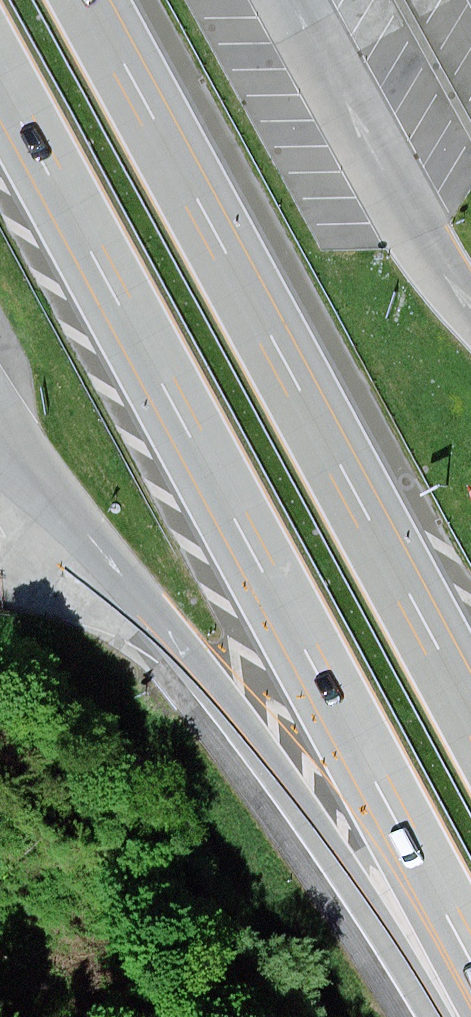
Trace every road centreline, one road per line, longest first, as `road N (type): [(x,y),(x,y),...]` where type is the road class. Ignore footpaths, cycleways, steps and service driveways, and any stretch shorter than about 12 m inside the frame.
road 1 (motorway): [(0,85),(470,967)]
road 2 (motorway): [(470,719),(88,0)]
road 3 (motorway): [(191,664),(321,837),(433,1016)]

